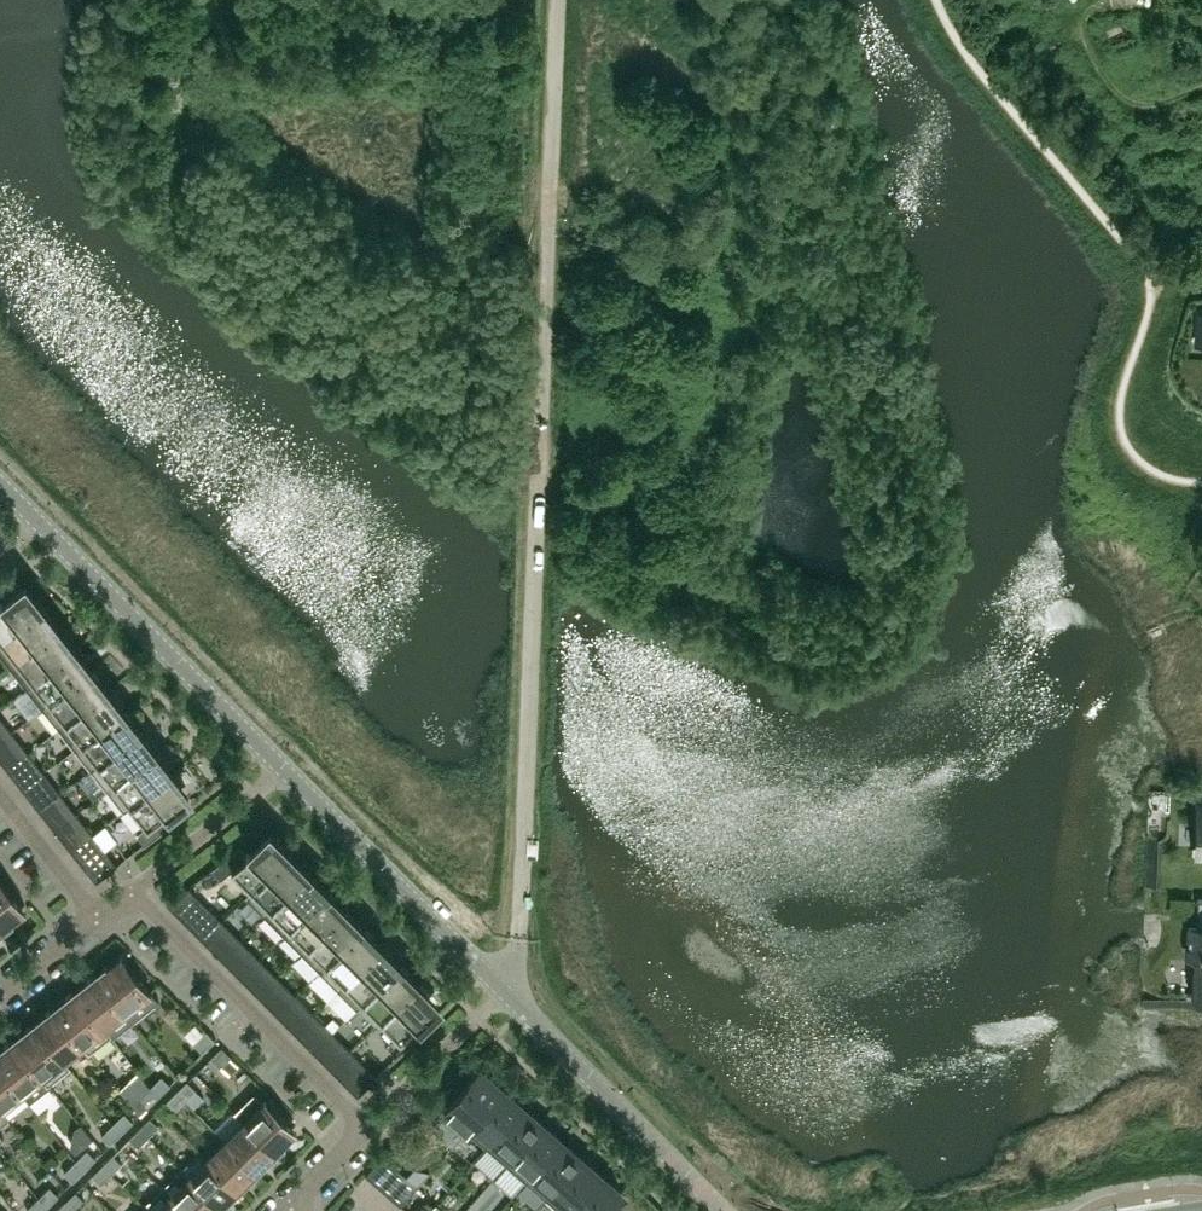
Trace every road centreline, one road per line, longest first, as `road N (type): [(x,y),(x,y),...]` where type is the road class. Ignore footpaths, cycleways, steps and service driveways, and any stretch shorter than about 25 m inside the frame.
road 1 (residential): [(365,1131),(132,887)]
road 2 (residential): [(98,917),(0,799)]
road 3 (residential): [(0,993),(98,917)]

